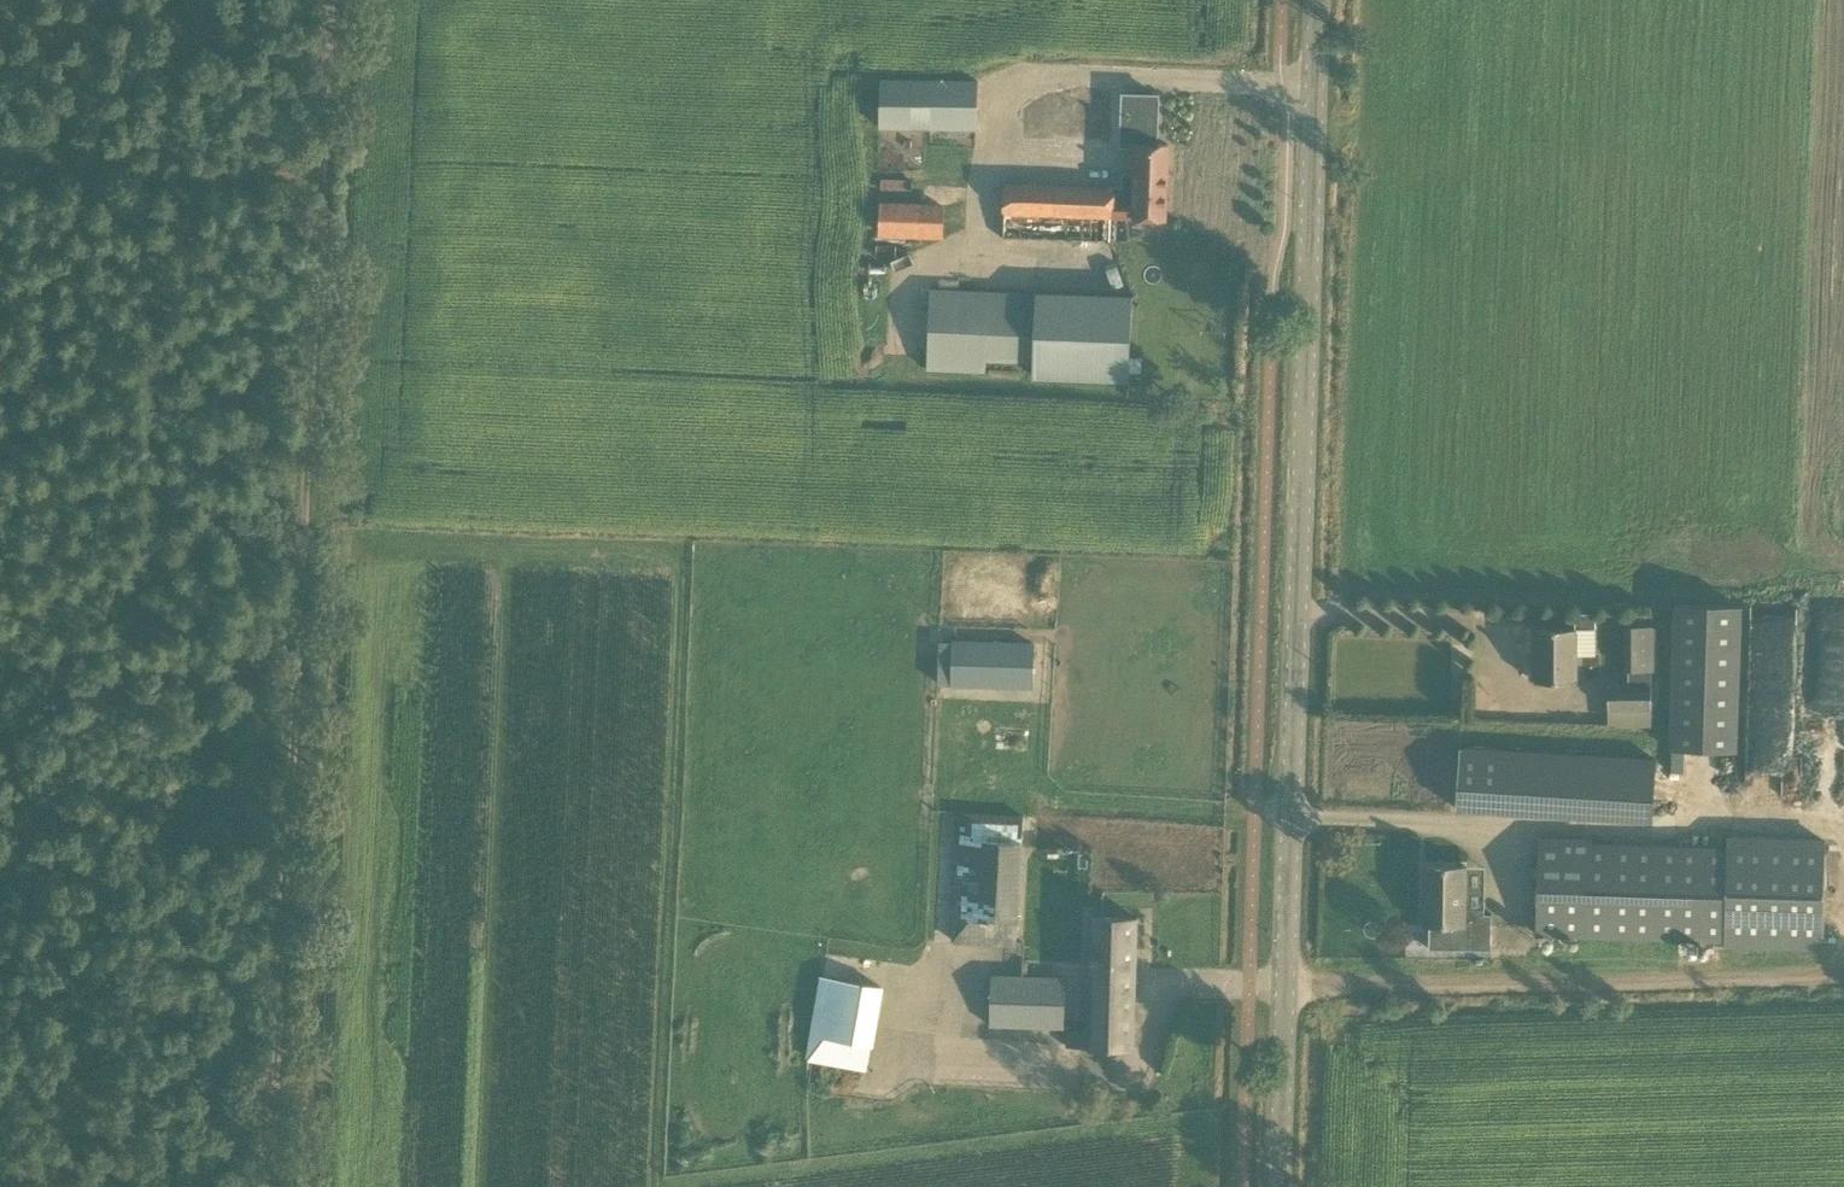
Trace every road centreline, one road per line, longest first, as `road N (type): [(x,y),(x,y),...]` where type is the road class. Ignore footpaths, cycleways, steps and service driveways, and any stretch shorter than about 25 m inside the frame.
road 1 (track): [(323,0),(270,1186)]
road 2 (secondary): [(1280,1186),(1318,0)]
road 3 (track): [(1249,982),(1843,973)]

